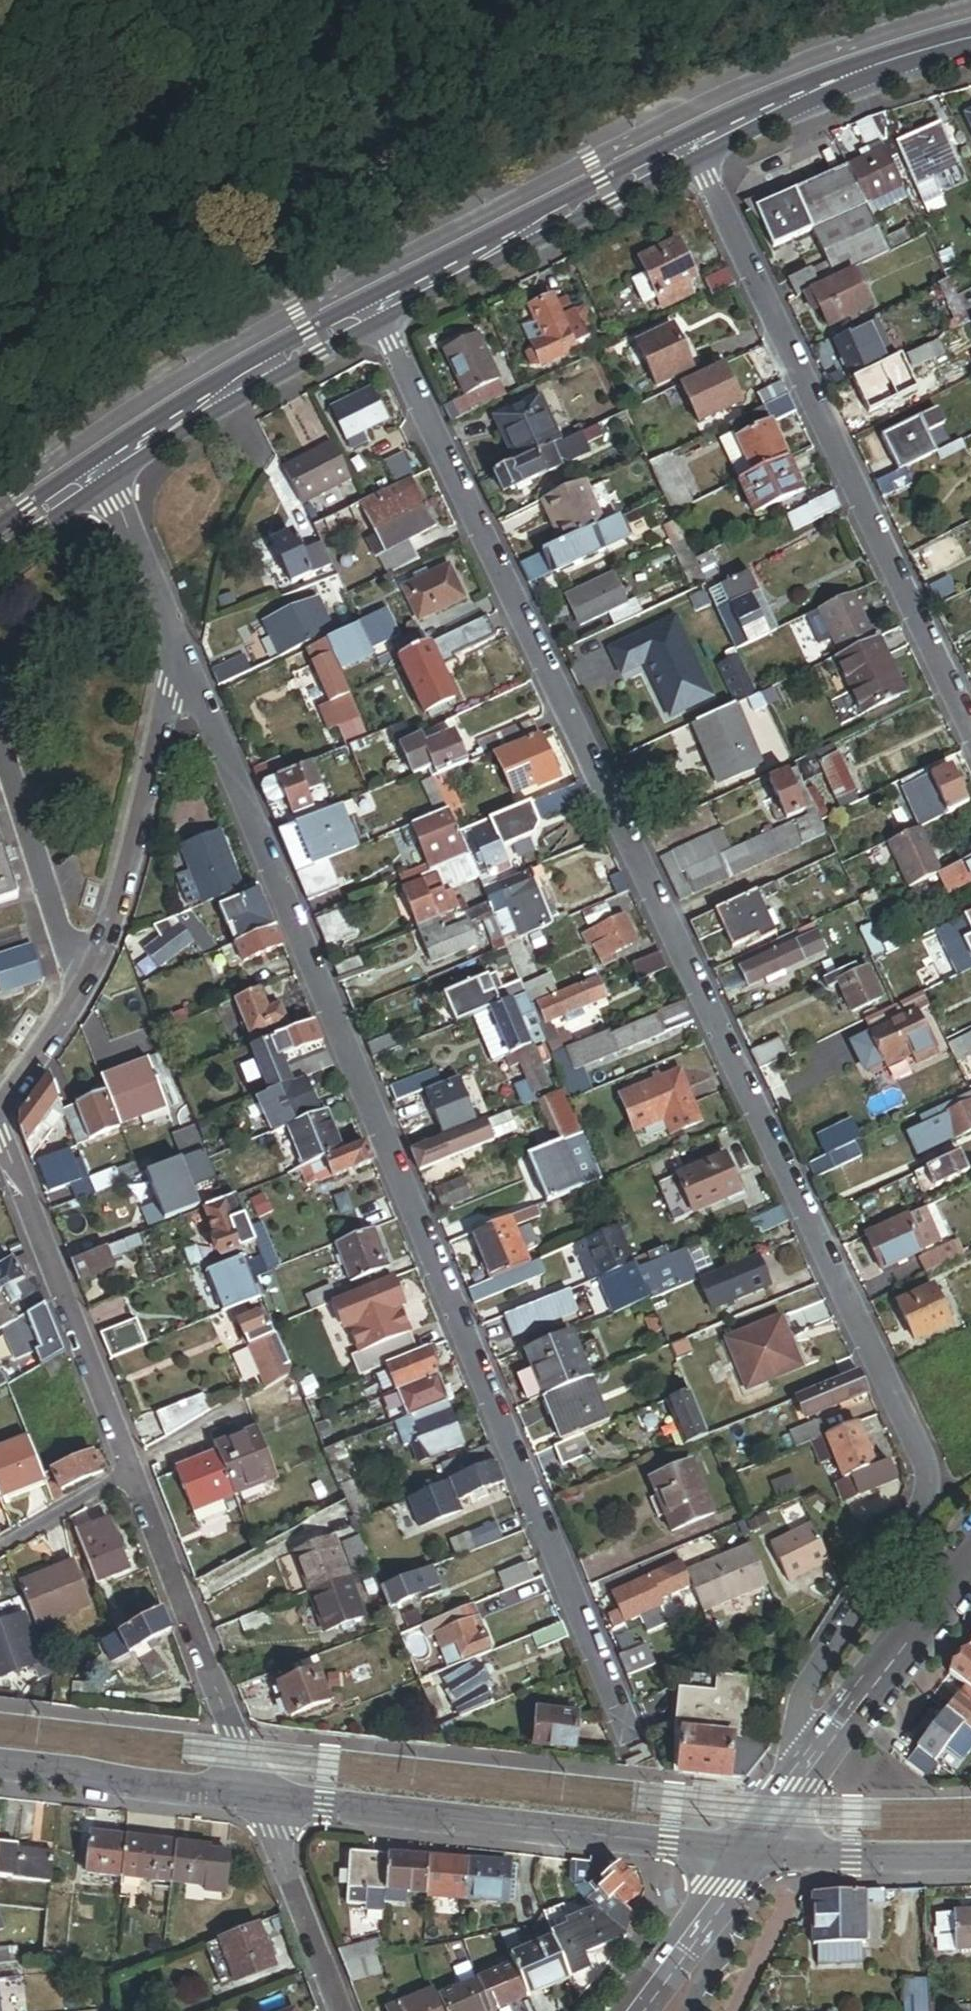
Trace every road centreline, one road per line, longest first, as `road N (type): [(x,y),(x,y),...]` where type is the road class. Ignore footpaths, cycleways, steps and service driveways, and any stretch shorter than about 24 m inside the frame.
road 1 (residential): [(375,296),(391,344),(933,1477),(798,1697),(799,1734),(812,1756)]
road 2 (residential): [(634,1737),(170,630)]
road 3 (residential): [(970,743),(692,142)]
road 4 (residential): [(0,1107),(80,987),(119,907),(170,630)]
road 5 (tertiary): [(260,1794),(749,1846)]
road 6 (residential): [(132,1470),(0,1131)]
road 7 (secondary): [(692,142),(375,296)]
road 8 (residential): [(260,1794),(132,1470)]
road 9 (secondary): [(375,296),(190,396),(97,459)]
road 10 (secondary): [(970,42),(692,142)]
road 11 (tertiary): [(0,1766),(260,1794)]
road 12 (tertiary): [(970,1556),(812,1756)]
road 13 (residential): [(341,2010),(260,1794)]
road 14 (tertiary): [(749,1846),(970,1857)]
road 15 (tertiary): [(749,1846),(629,2010)]
road 16 (residential): [(170,630),(97,459)]
road 17 (residential): [(0,1546),(132,1470)]

